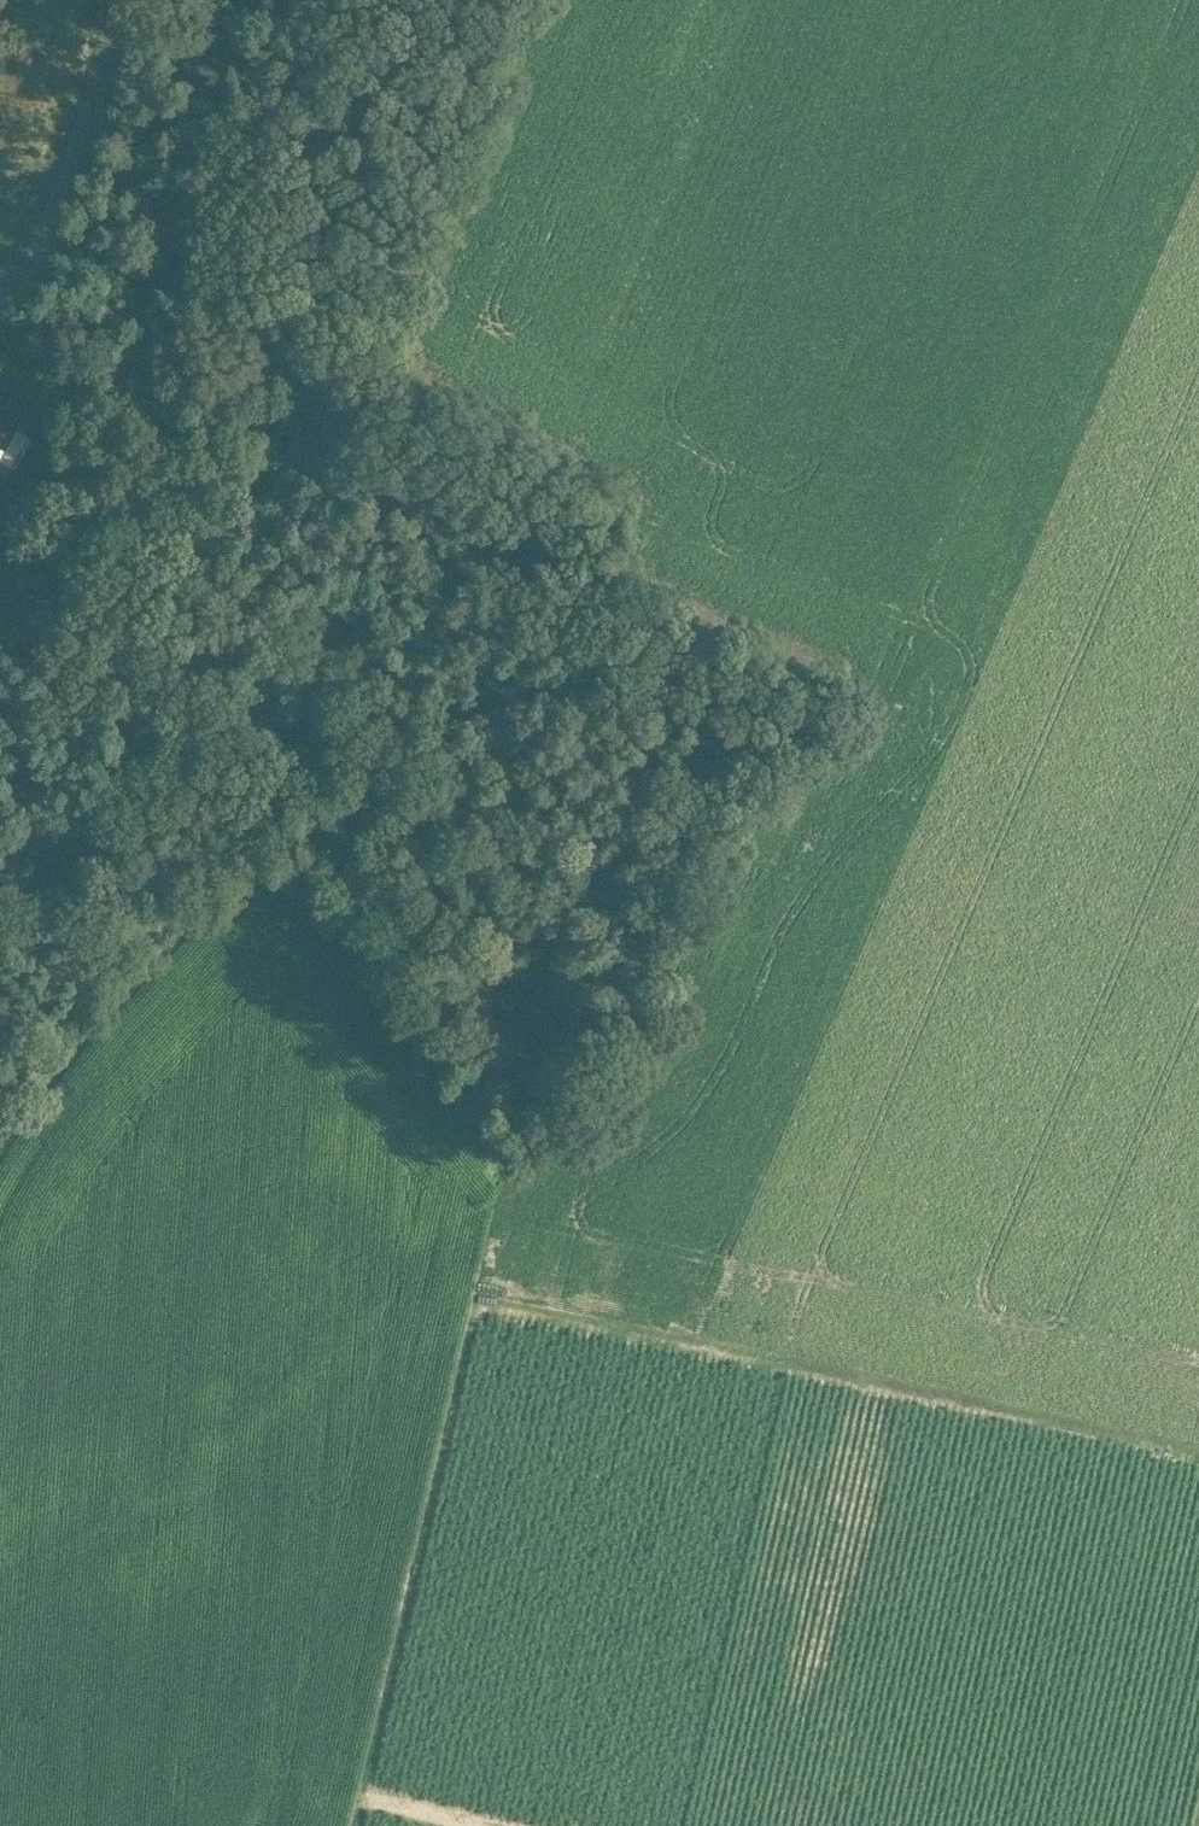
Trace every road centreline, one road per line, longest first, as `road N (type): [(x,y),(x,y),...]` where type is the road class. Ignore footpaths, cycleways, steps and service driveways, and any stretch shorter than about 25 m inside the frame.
road 1 (unclassified): [(0,297),(22,287),(128,0)]

